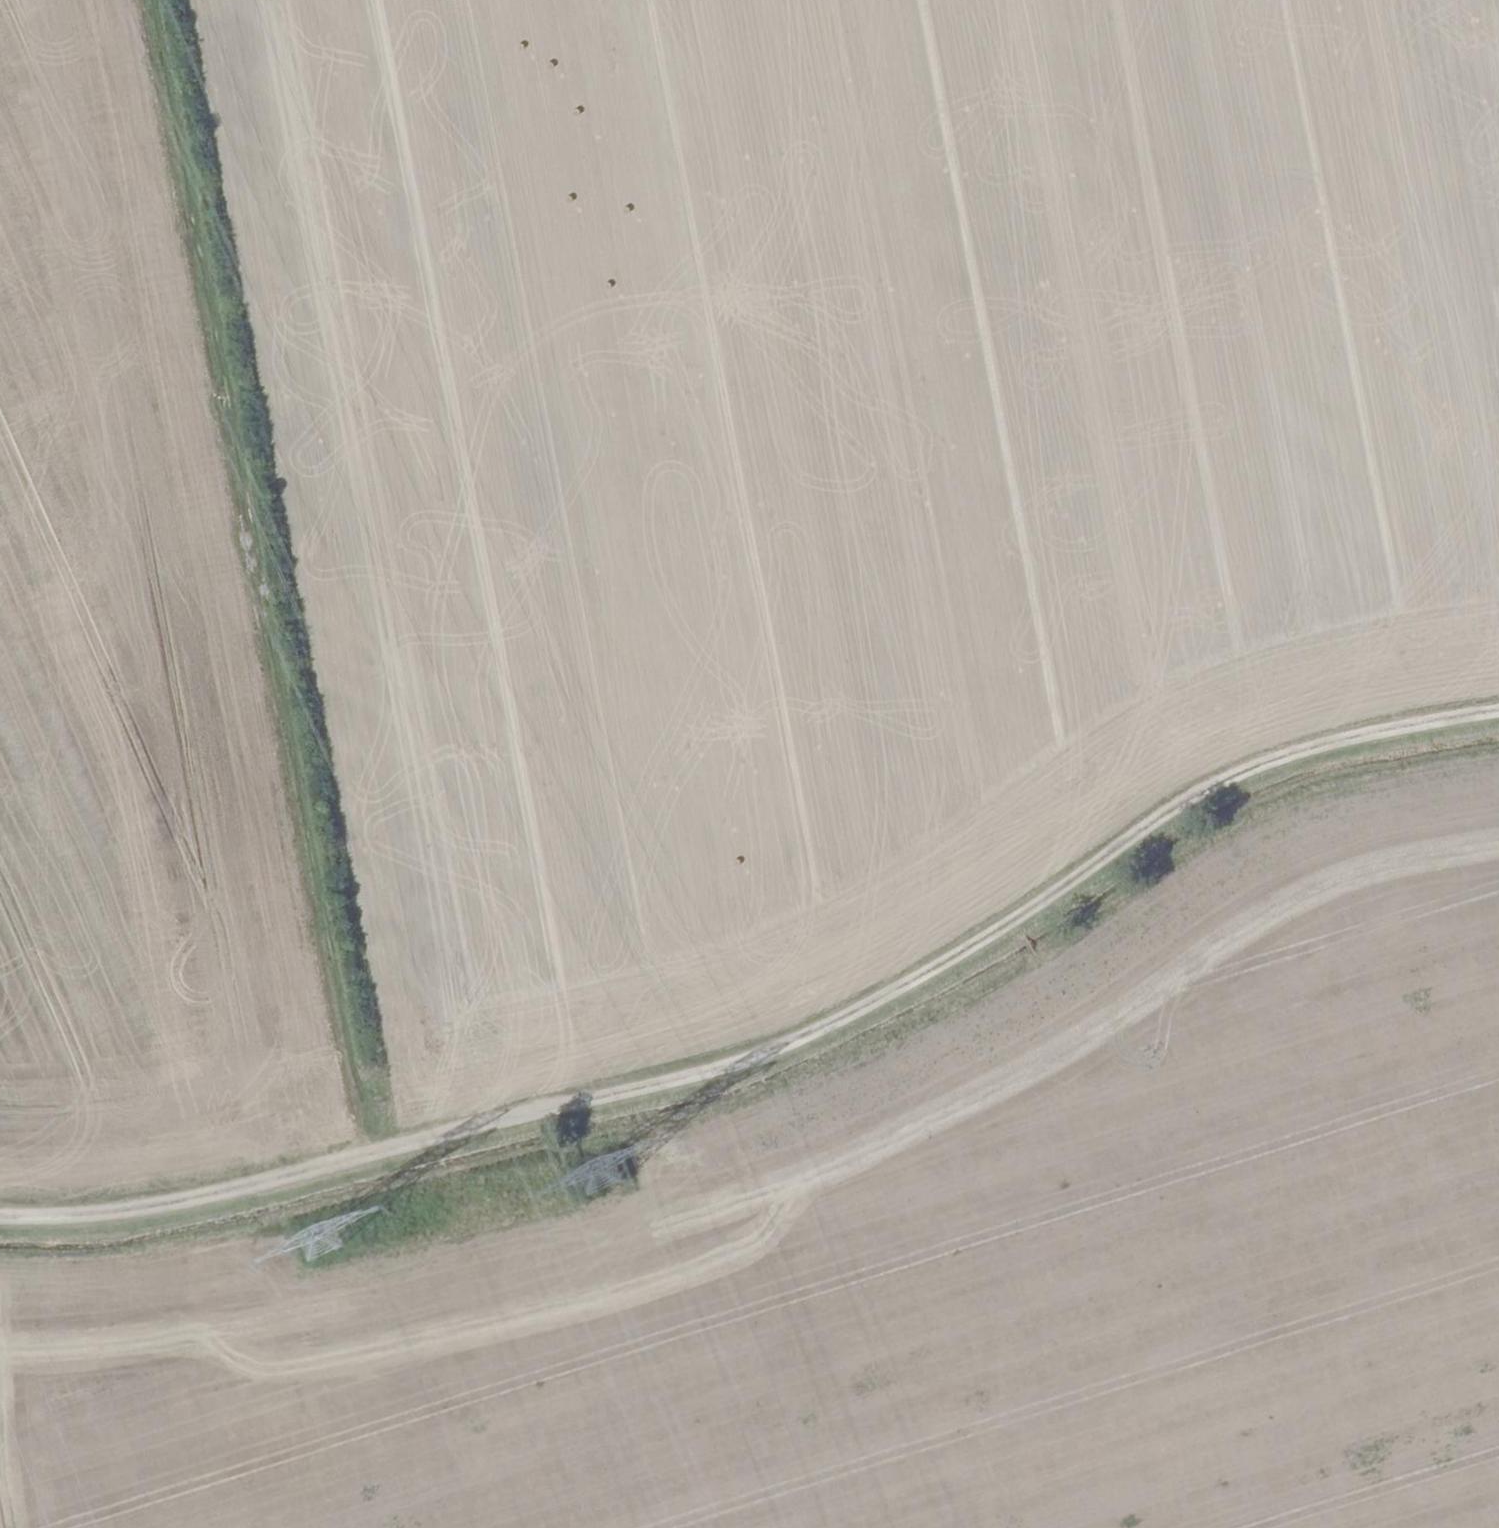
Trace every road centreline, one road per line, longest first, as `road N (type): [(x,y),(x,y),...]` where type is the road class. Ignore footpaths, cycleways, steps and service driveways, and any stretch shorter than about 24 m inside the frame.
road 1 (track): [(0,1216),(143,1220),(732,1083),(975,972),(1223,811),(1313,763),(1498,729)]

